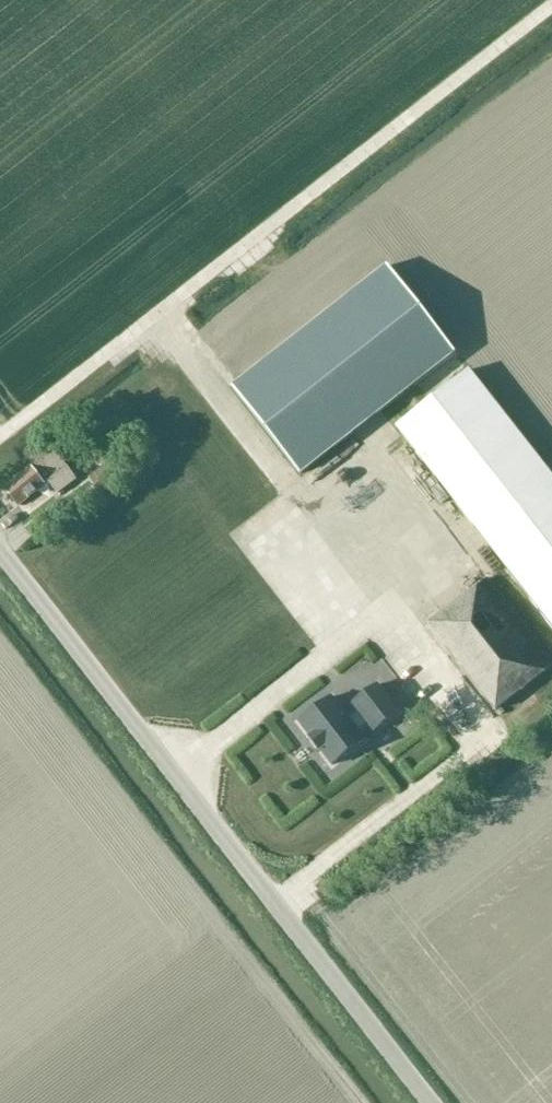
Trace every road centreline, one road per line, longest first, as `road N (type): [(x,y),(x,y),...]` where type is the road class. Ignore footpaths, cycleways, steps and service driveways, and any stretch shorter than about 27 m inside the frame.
road 1 (unclassified): [(421,1102),(0,563)]

